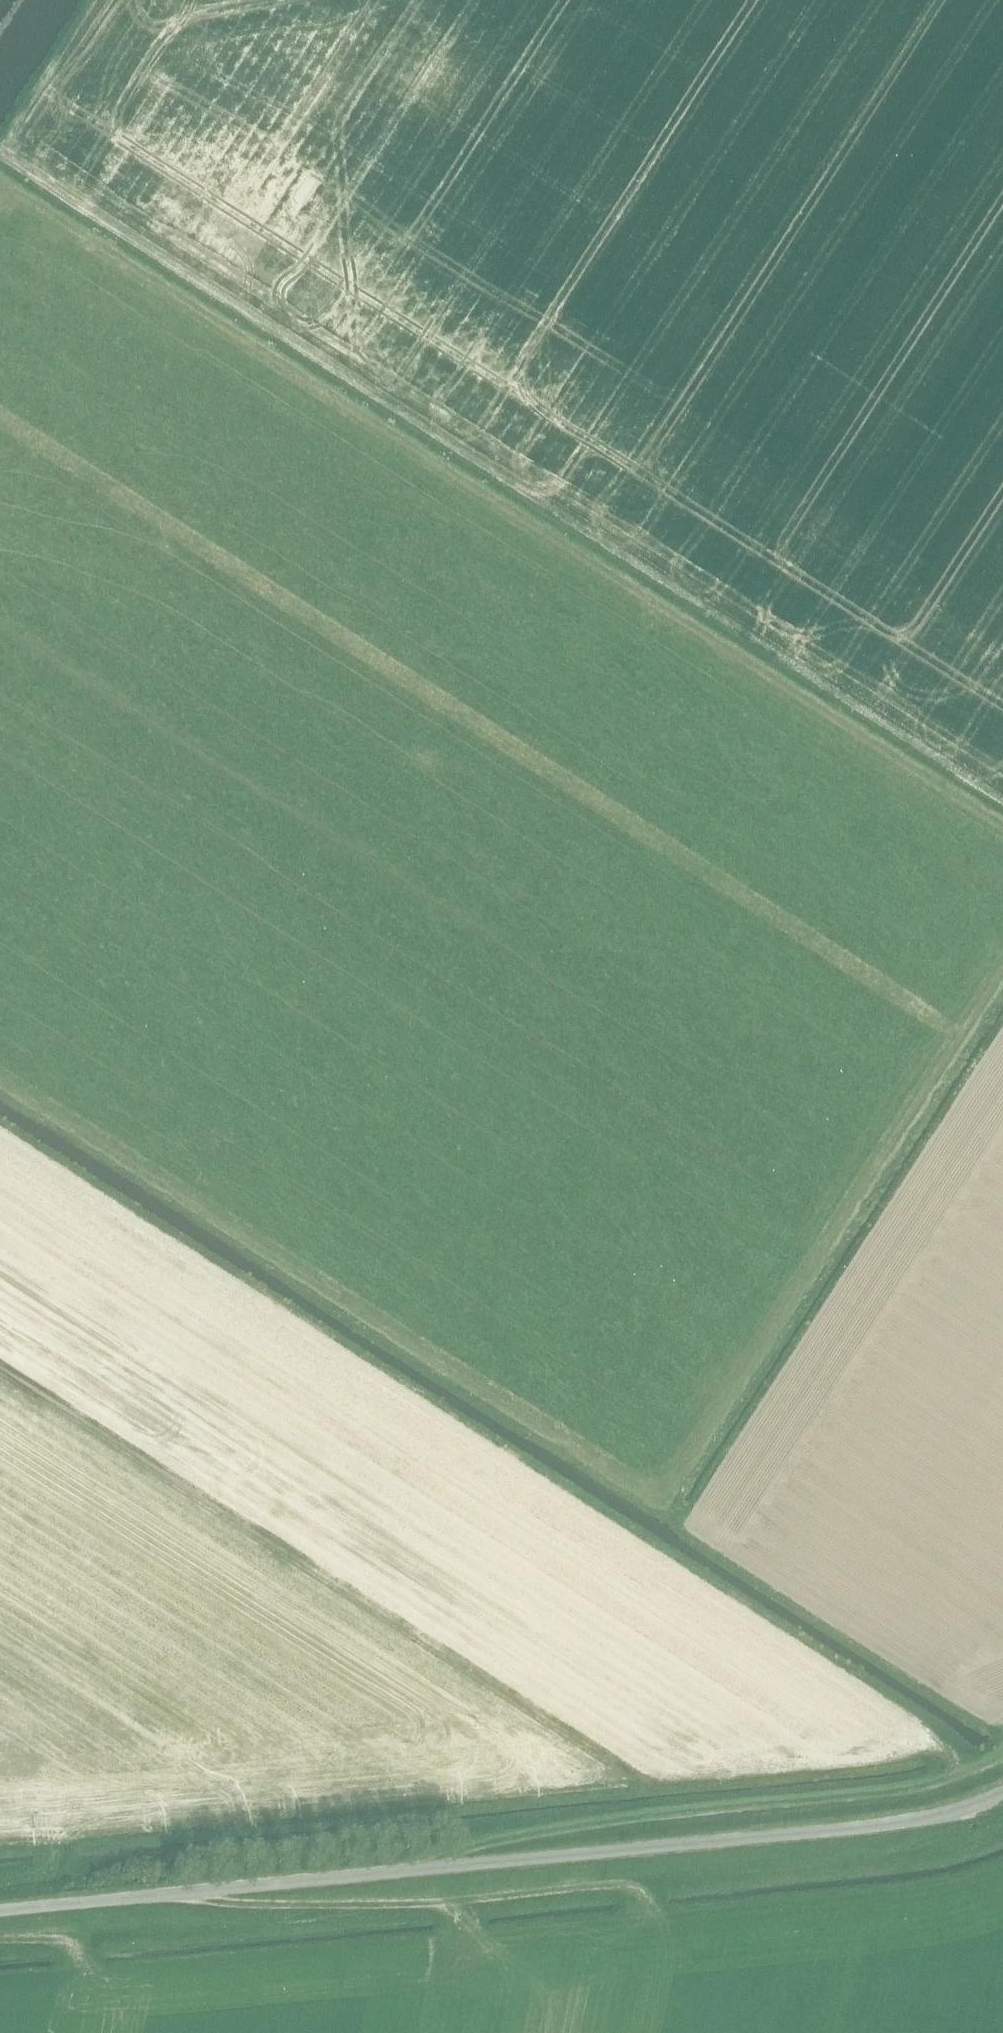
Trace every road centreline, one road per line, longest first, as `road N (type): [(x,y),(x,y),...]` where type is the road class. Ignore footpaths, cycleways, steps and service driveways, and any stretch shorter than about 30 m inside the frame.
road 1 (unclassified): [(0,1909),(960,1815),(1002,1796)]
road 2 (track): [(402,1870),(488,1845),(641,1821),(935,1787),(1002,1759)]
road 3 (track): [(167,1893),(263,1908),(450,1903),(459,1917),(458,1953)]
road 4 (track): [(450,1903),(627,1885),(643,1897),(649,1925)]

